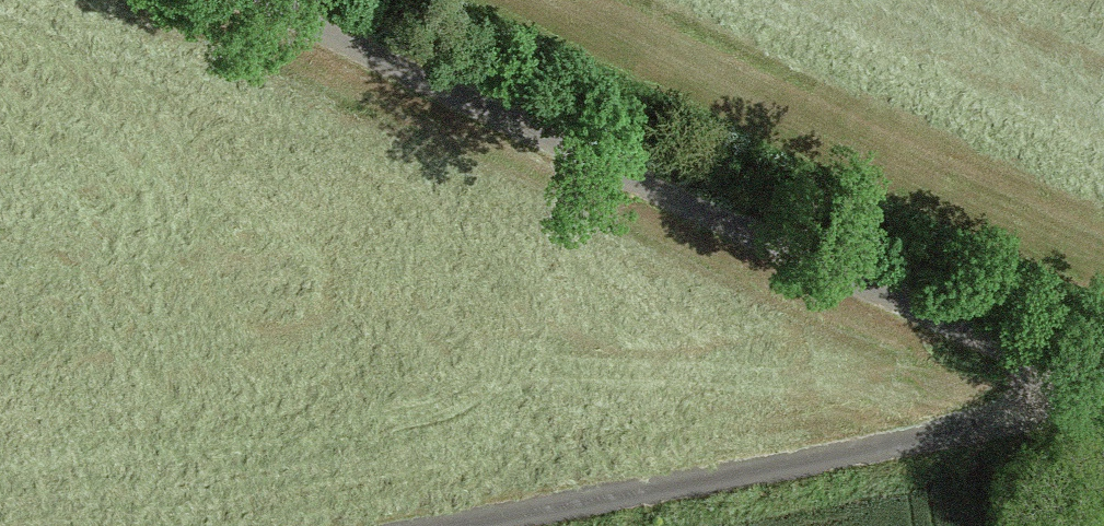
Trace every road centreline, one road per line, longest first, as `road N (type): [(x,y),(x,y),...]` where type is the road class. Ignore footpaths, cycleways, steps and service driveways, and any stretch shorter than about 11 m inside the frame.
road 1 (track): [(1102,411),(253,0)]
road 2 (track): [(436,525),(1103,412)]

